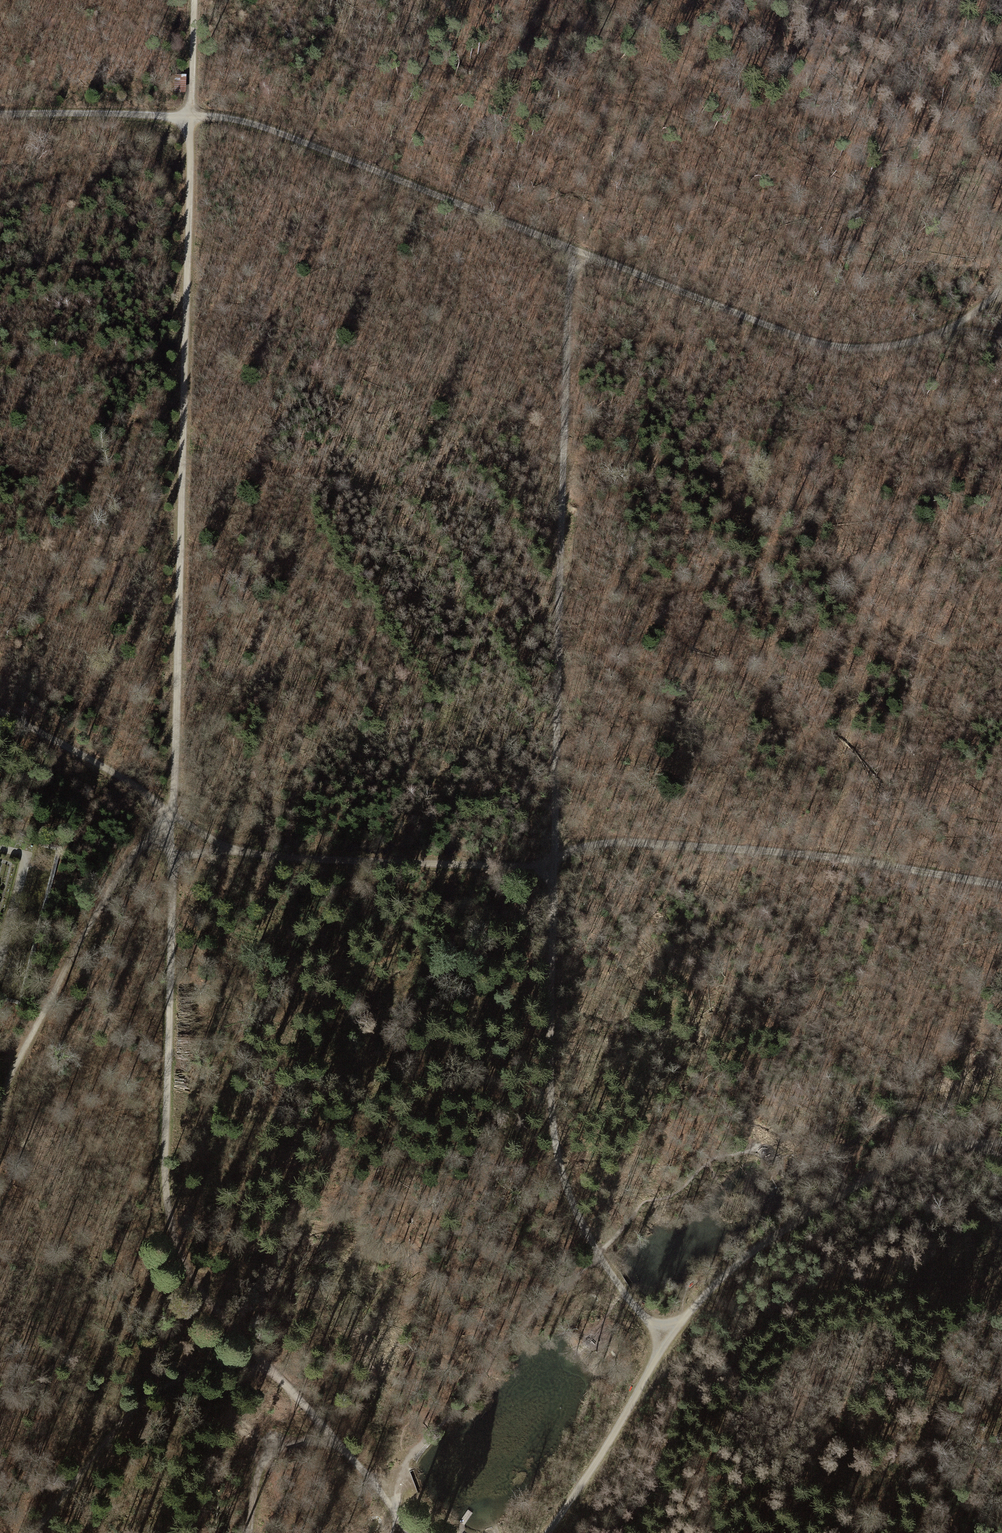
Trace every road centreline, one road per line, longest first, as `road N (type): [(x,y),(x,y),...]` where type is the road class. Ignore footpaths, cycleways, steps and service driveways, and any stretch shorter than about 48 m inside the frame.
road 1 (track): [(191,116),(170,1211),(207,1303),(411,1532)]
road 2 (track): [(666,1340),(623,1292),(569,1194),(549,1102),(573,251)]
road 3 (track): [(995,298),(936,334),(874,348),(815,344),(269,129),(191,116)]
road 4 (track): [(1001,1139),(898,1164),(721,1279),(666,1340),(610,1441),(543,1532)]
road 5 (track): [(1001,887),(753,851),(557,846)]
road 6 (track): [(555,874),(232,850),(174,816)]
road 7 (track): [(0,1109),(20,1057),(135,847),(174,816)]
road 8 (track): [(35,1532),(156,1391),(224,1365),(270,1368)]
road 9 (track): [(0,709),(142,788),(174,816)]
road 10 (track): [(191,116),(0,114)]
road 11 (track): [(248,1532),(262,1471),(277,1452),(334,1443)]
road 12 (track): [(0,944),(25,852),(0,845)]

